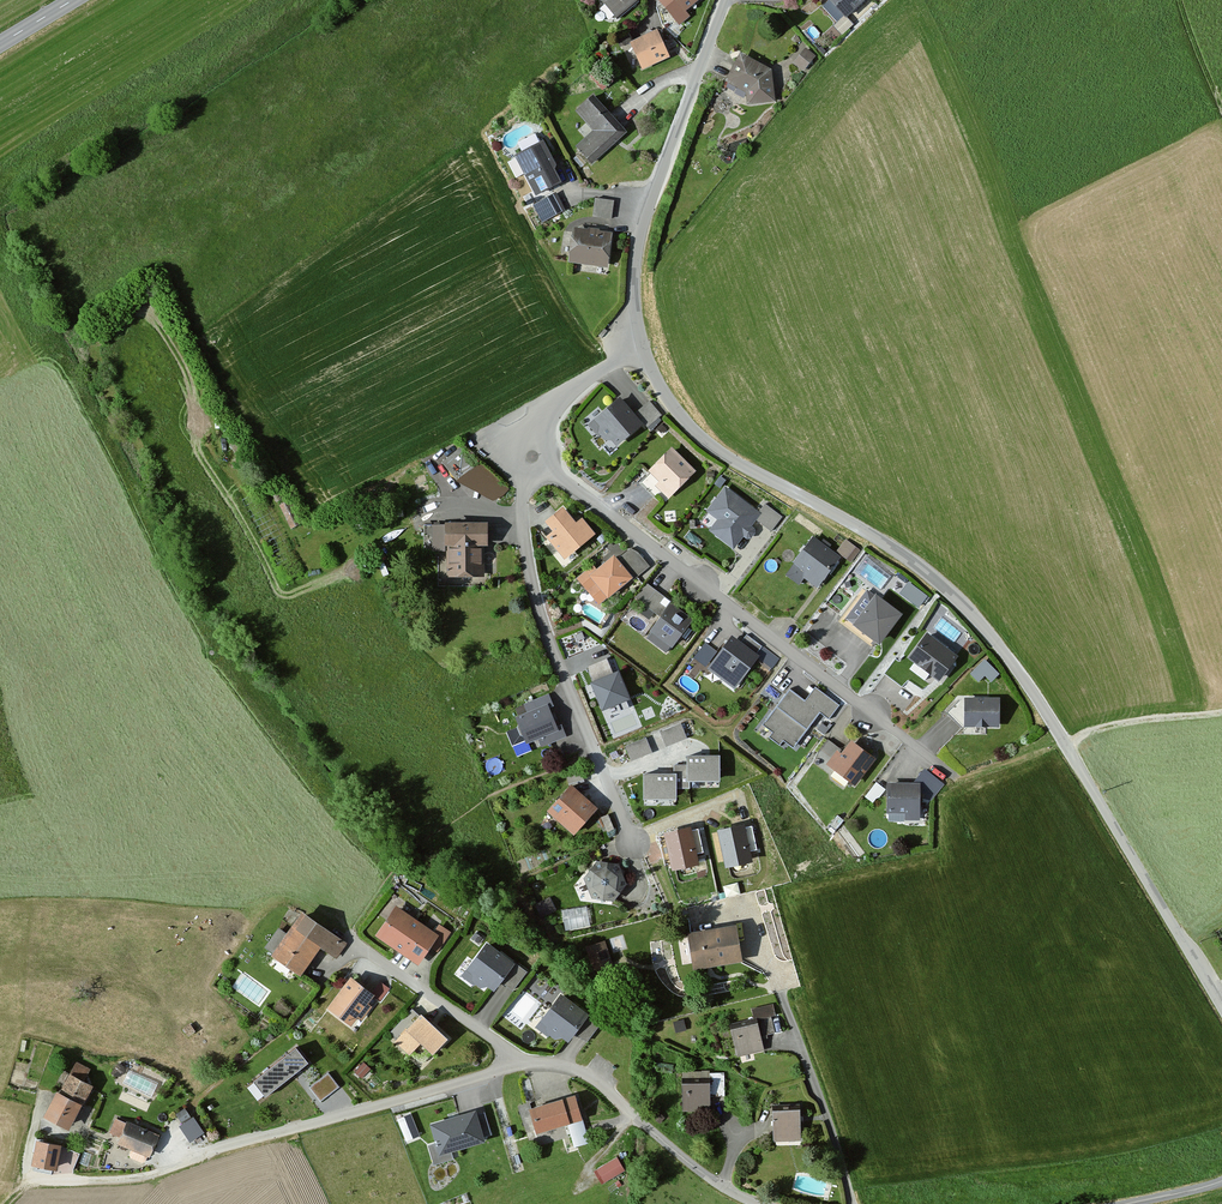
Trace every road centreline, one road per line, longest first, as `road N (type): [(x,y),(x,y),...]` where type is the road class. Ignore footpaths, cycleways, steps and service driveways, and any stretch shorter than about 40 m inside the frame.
road 1 (unclassified): [(633,351),(697,434),(894,552),(971,612),(1049,715),(1221,1014)]
road 2 (unclassified): [(525,1067),(138,1178),(90,1181),(30,1176),(40,1096)]
road 3 (residential): [(530,456),(956,776)]
road 4 (residential): [(530,456),(521,531),(538,617),(633,843)]
road 5 (unclassified): [(722,0),(644,216),(633,351)]
road 6 (unclassified): [(752,1203),(713,1185),(585,1078),(525,1067)]
road 7 (residential): [(850,1203),(775,975)]
road 8 (residential): [(351,946),(525,1067)]
road 9 (track): [(1221,711),(1139,720),(1066,745)]
road 10 (residential): [(633,351),(561,402),(530,456)]

